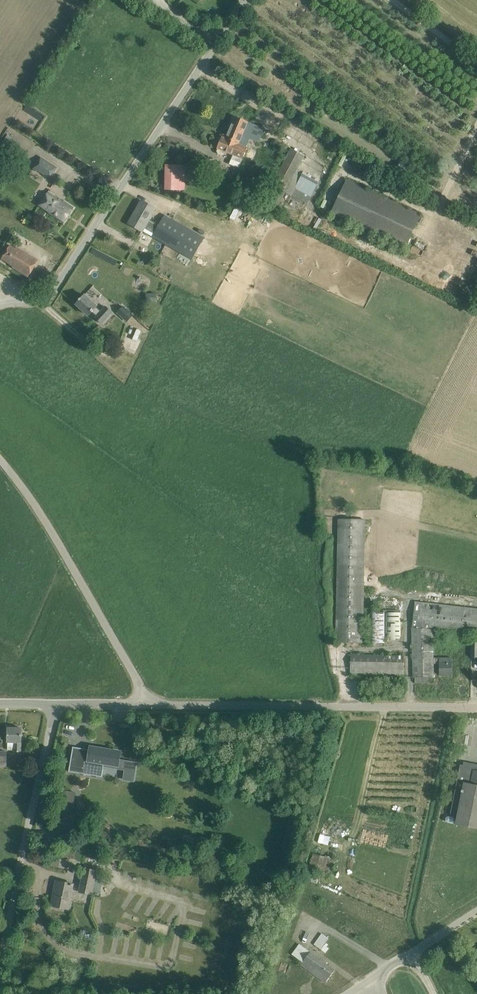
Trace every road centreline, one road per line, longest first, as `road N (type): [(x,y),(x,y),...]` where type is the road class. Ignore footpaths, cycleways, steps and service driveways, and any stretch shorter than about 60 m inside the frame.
road 1 (unclassified): [(0,304),(50,299),(241,0)]
road 2 (unclassified): [(476,708),(145,703)]
road 3 (unclassified): [(145,703),(128,661),(0,458)]
road 4 (unclassified): [(0,968),(52,704)]

